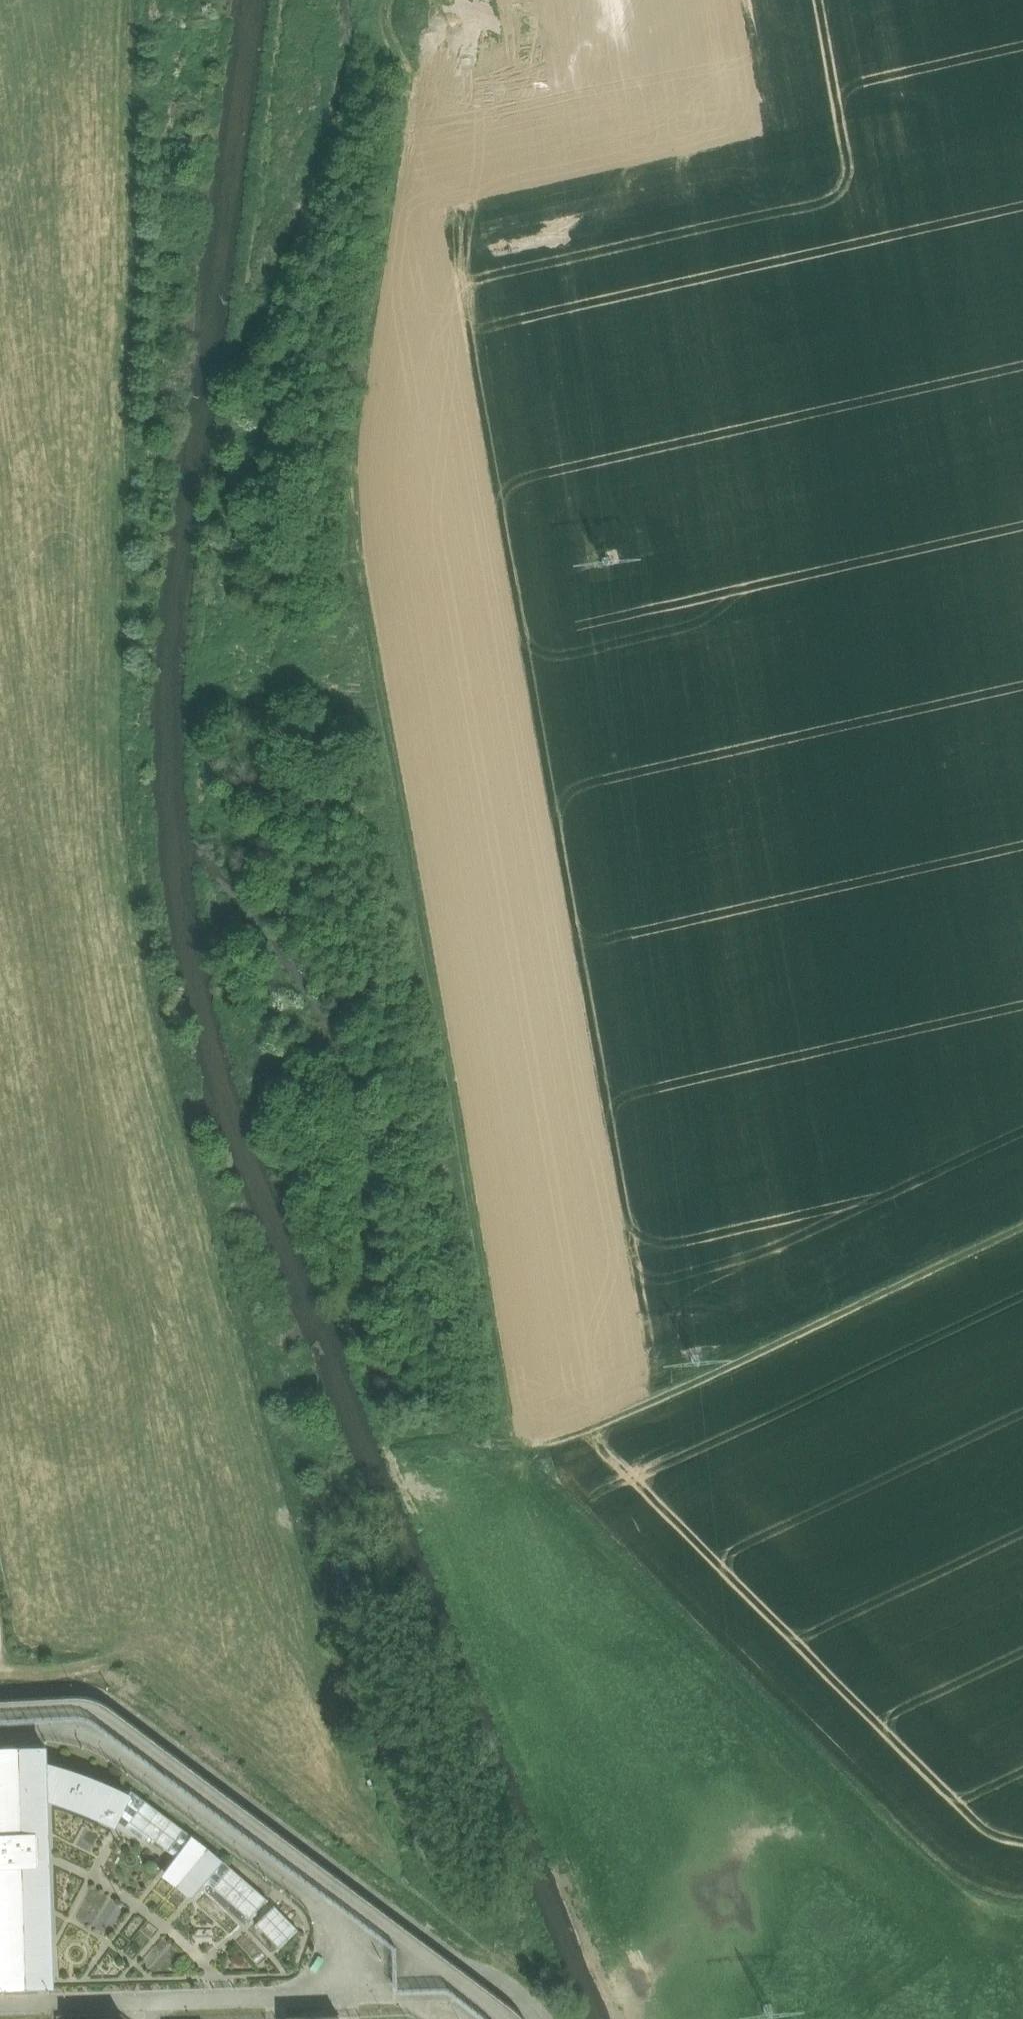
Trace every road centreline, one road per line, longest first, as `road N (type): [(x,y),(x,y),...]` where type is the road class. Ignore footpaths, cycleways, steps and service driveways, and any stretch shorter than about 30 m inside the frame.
road 1 (track): [(1022,1233),(539,1466),(504,1457),(344,488),(404,74),(382,19),(387,0)]

